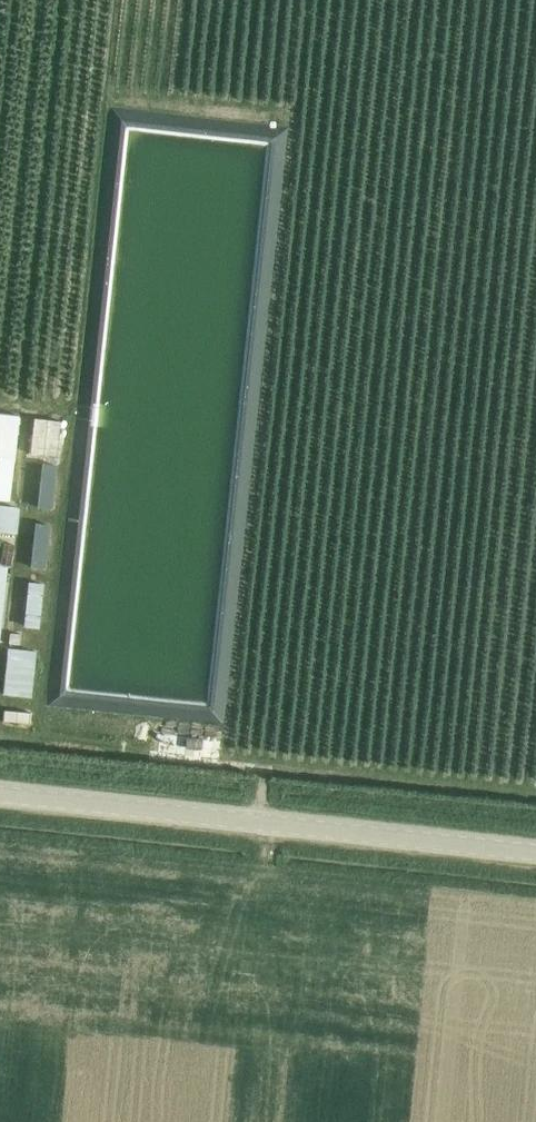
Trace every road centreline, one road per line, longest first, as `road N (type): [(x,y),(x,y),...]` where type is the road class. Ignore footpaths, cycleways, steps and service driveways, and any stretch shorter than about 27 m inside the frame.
road 1 (tertiary): [(535,855),(0,796)]

